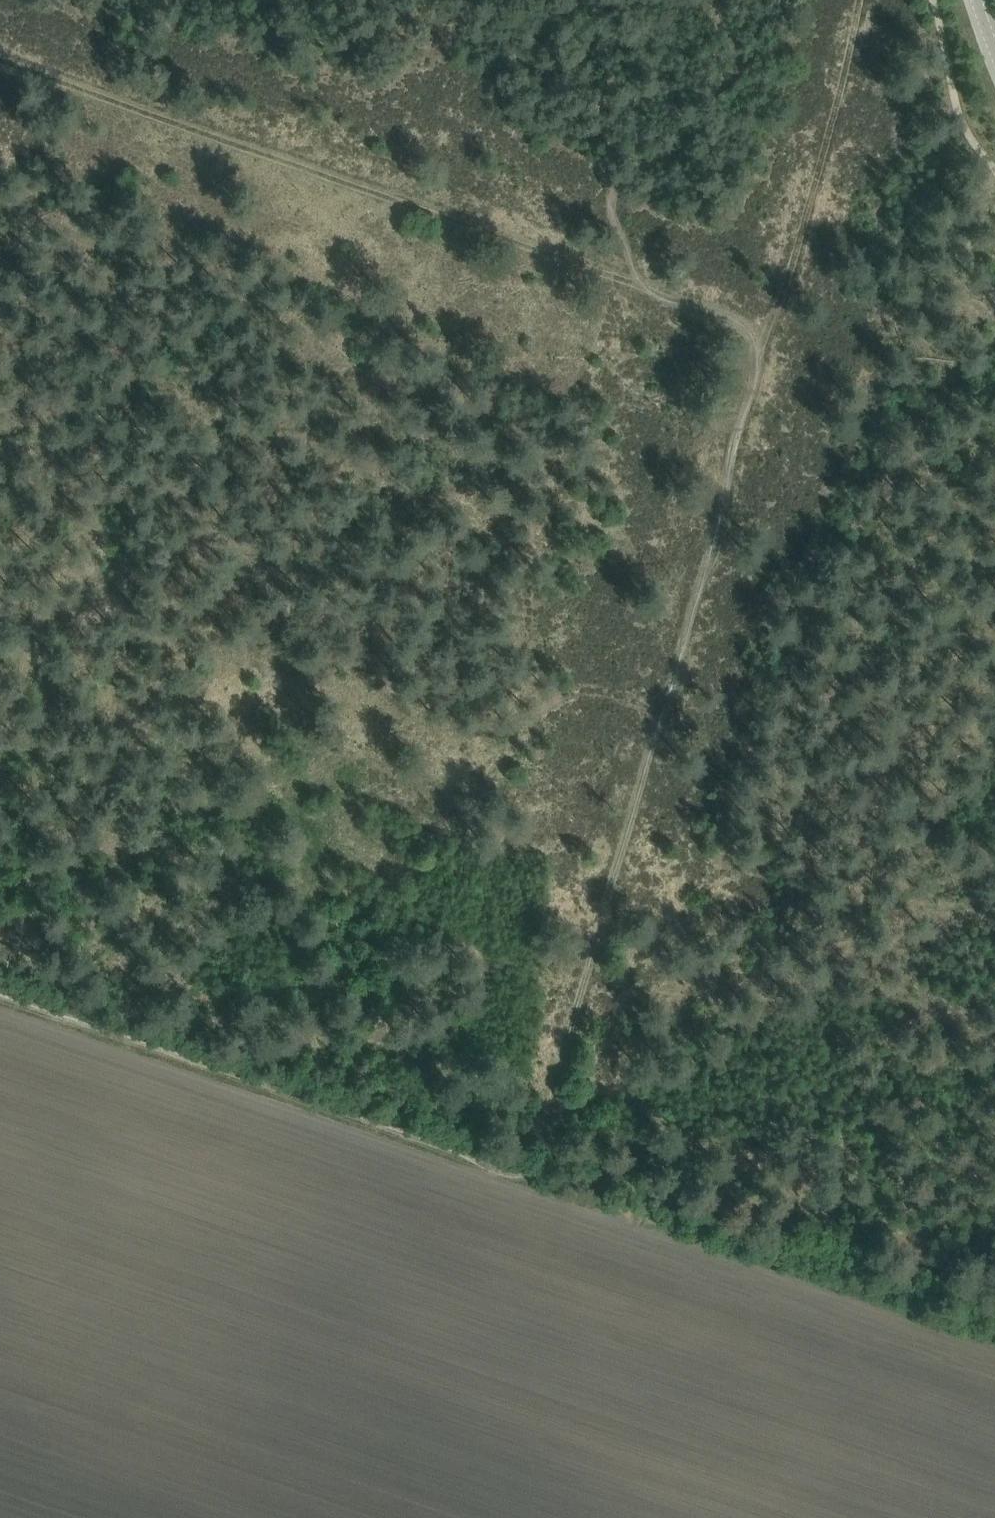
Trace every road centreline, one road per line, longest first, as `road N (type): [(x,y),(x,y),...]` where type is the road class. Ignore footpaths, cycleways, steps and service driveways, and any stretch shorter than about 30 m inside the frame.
road 1 (track): [(769,331),(531,1171),(0,989)]
road 2 (track): [(869,0),(769,331)]

